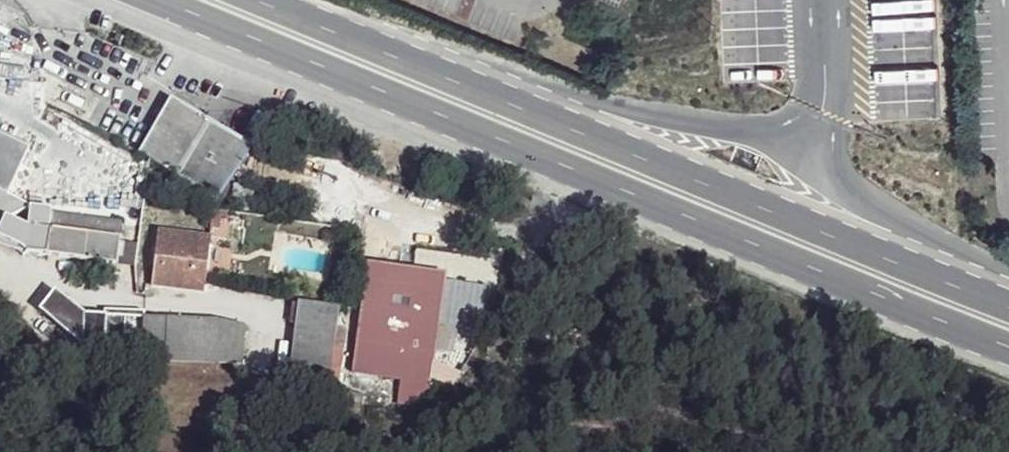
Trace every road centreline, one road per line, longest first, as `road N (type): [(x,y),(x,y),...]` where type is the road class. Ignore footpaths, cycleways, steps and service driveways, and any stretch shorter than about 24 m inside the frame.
road 1 (primary): [(158,0),(1008,345)]
road 2 (primary): [(1008,303),(532,100),(261,0)]

